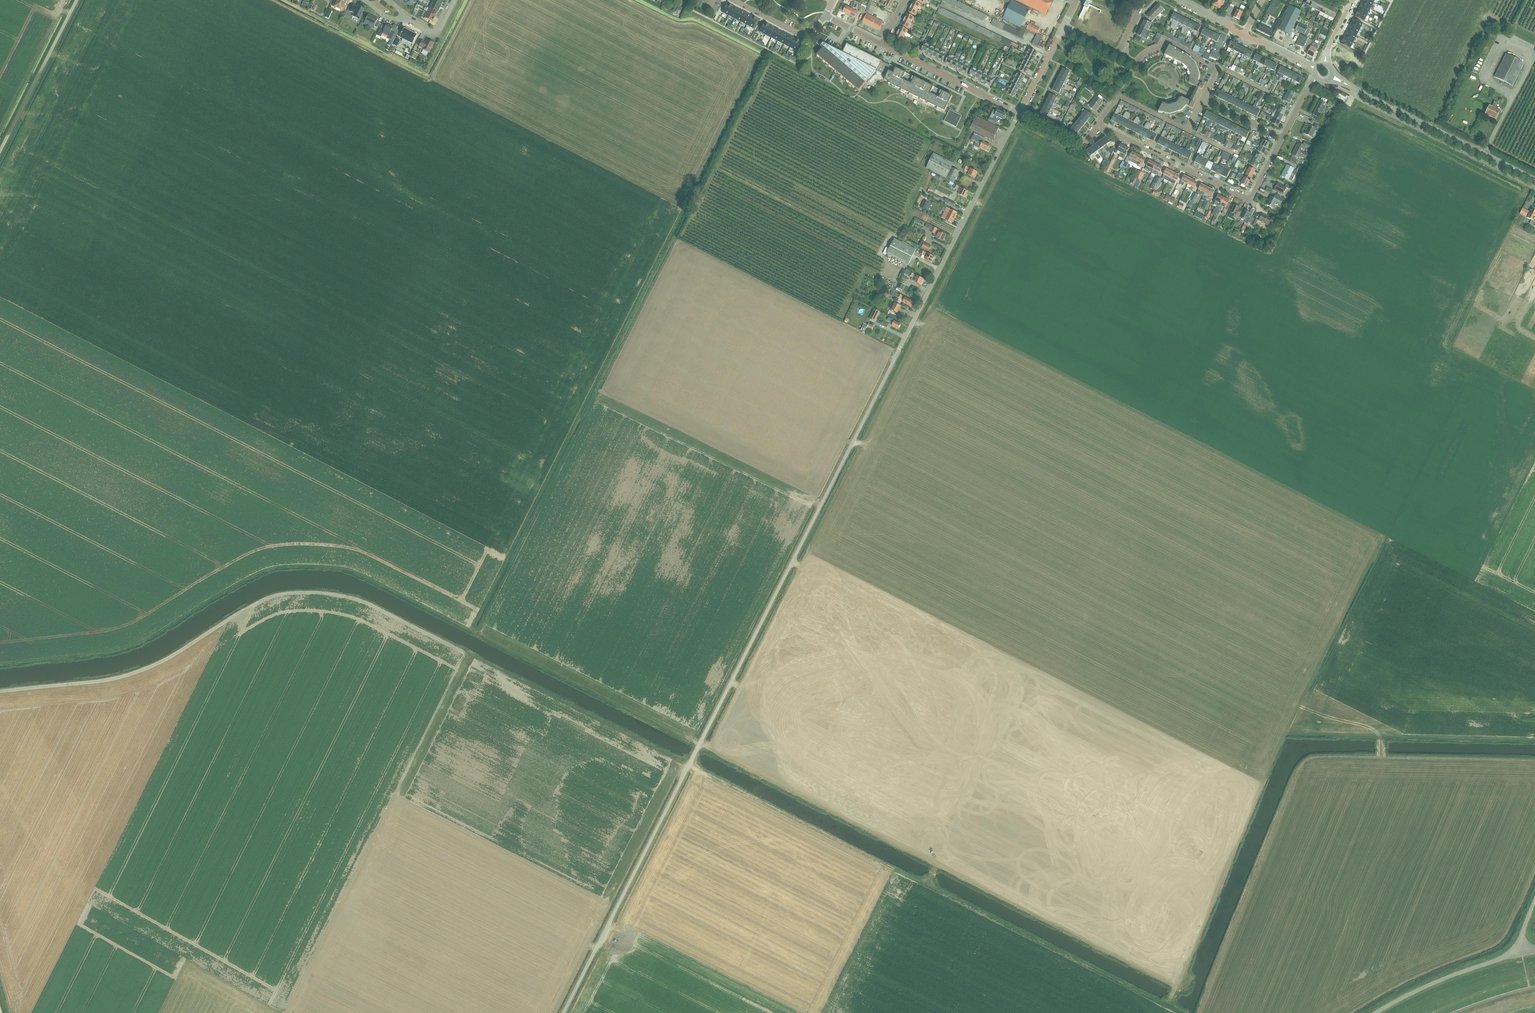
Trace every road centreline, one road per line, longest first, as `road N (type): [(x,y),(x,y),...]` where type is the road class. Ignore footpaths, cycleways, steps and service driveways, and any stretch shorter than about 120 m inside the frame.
road 1 (unclassified): [(564,1012),(899,350)]
road 2 (residential): [(899,350),(1020,113)]
road 3 (tertiary): [(1534,180),(1351,87)]
road 4 (unclassified): [(0,159),(78,0)]
road 5 (residential): [(1252,198),(1099,124)]
road 6 (unclassified): [(1375,1012),(1522,952)]
road 7 (residential): [(1020,113),(884,46)]
road 8 (residential): [(1203,100),(1217,70),(1165,42),(1138,65),(1117,56)]
road 9 (residential): [(1099,124),(1119,97),(1187,129),(1203,100)]

